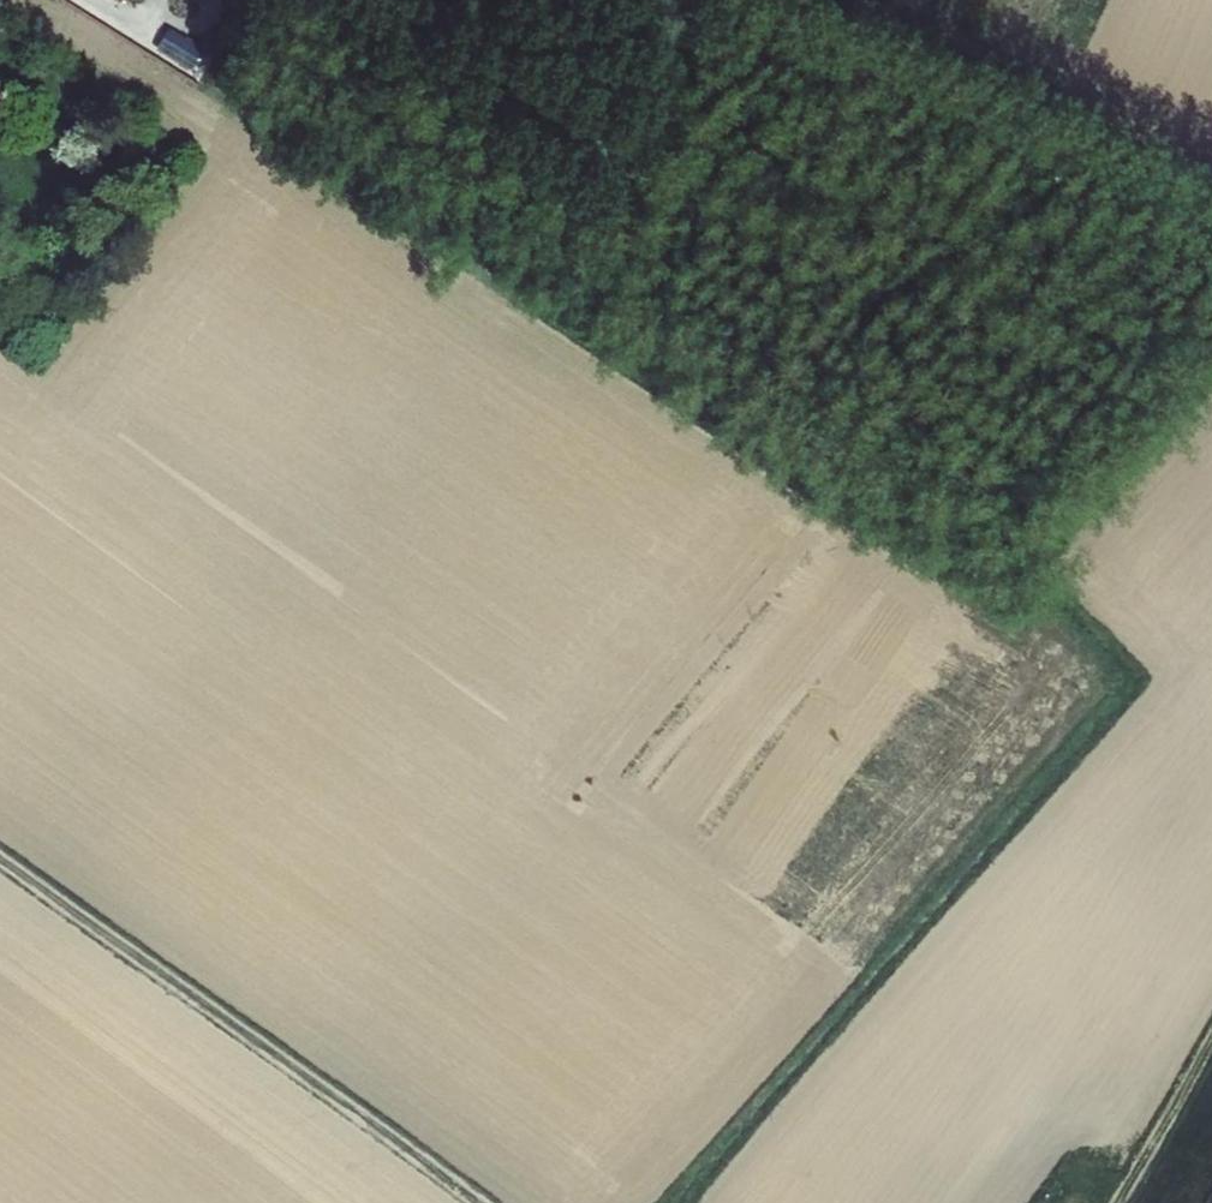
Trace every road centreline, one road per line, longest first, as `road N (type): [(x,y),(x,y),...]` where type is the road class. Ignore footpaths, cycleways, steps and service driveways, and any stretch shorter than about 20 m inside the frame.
road 1 (track): [(0,862),(463,1202)]
road 2 (track): [(1118,1202),(1211,1040)]

